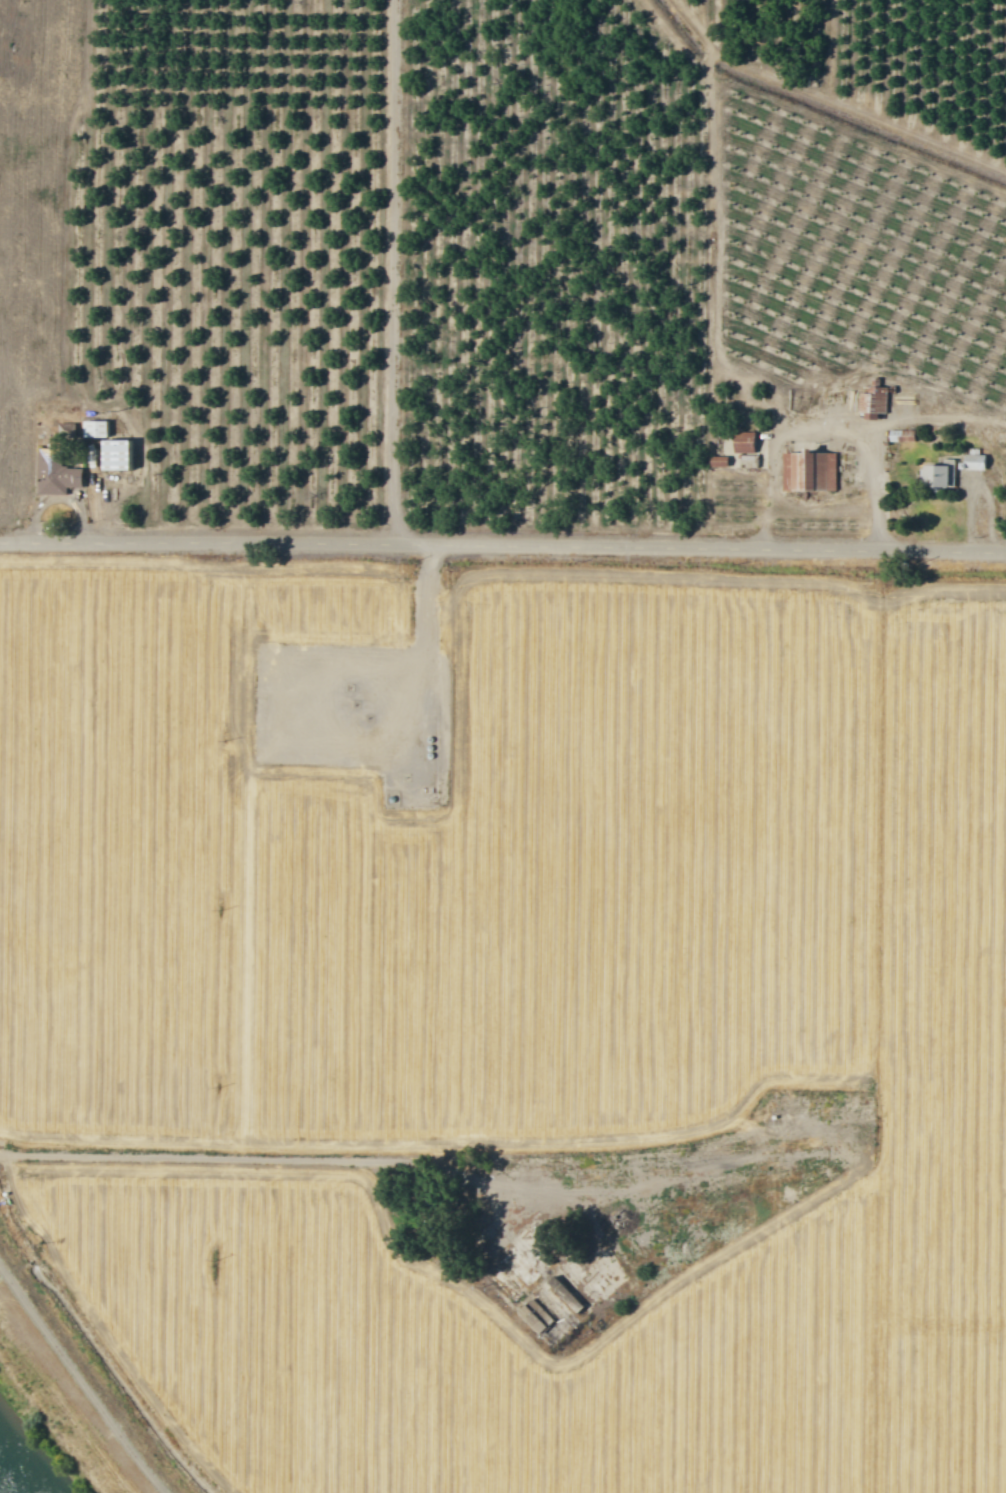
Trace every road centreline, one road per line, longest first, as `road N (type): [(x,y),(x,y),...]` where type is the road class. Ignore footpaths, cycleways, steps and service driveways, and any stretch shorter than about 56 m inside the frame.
road 1 (residential): [(1005,555),(0,544)]
road 2 (track): [(170,1492),(0,1253)]

